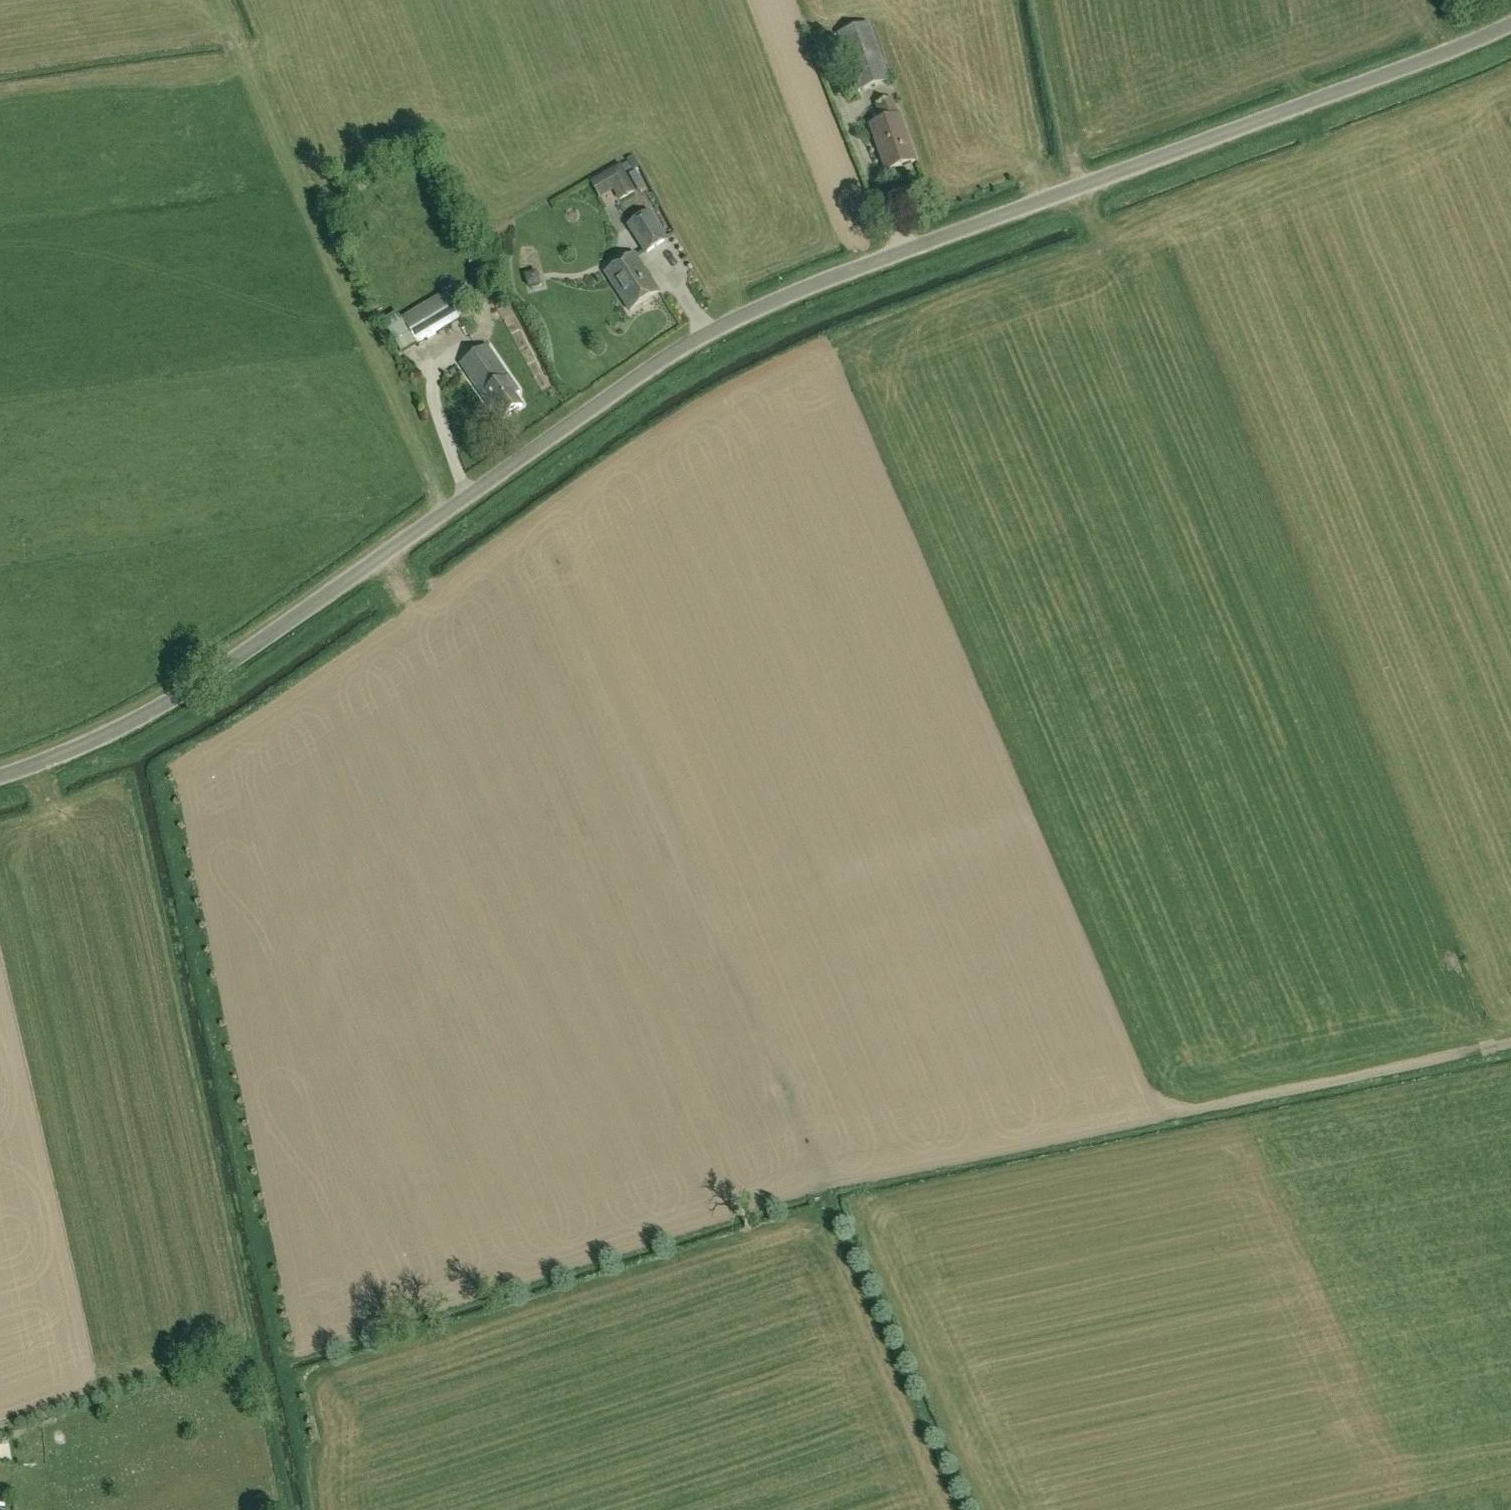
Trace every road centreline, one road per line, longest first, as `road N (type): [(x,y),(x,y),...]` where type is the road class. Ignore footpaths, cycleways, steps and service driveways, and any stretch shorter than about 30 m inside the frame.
road 1 (unclassified): [(0,777),(168,705),(689,343),(772,301),(1510,23)]

